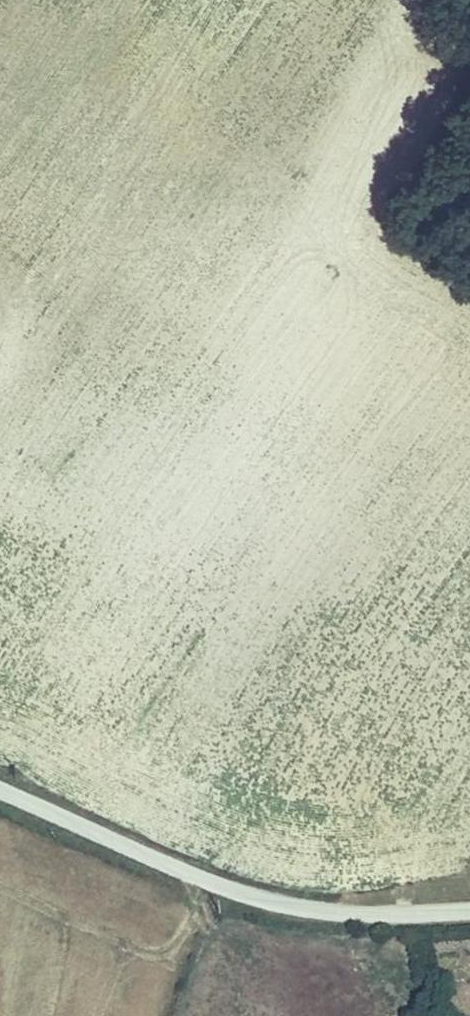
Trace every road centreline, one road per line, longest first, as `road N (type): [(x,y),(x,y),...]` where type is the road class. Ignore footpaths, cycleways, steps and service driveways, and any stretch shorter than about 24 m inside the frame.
road 1 (unclassified): [(0,791),(262,902),(332,914),(469,911)]

